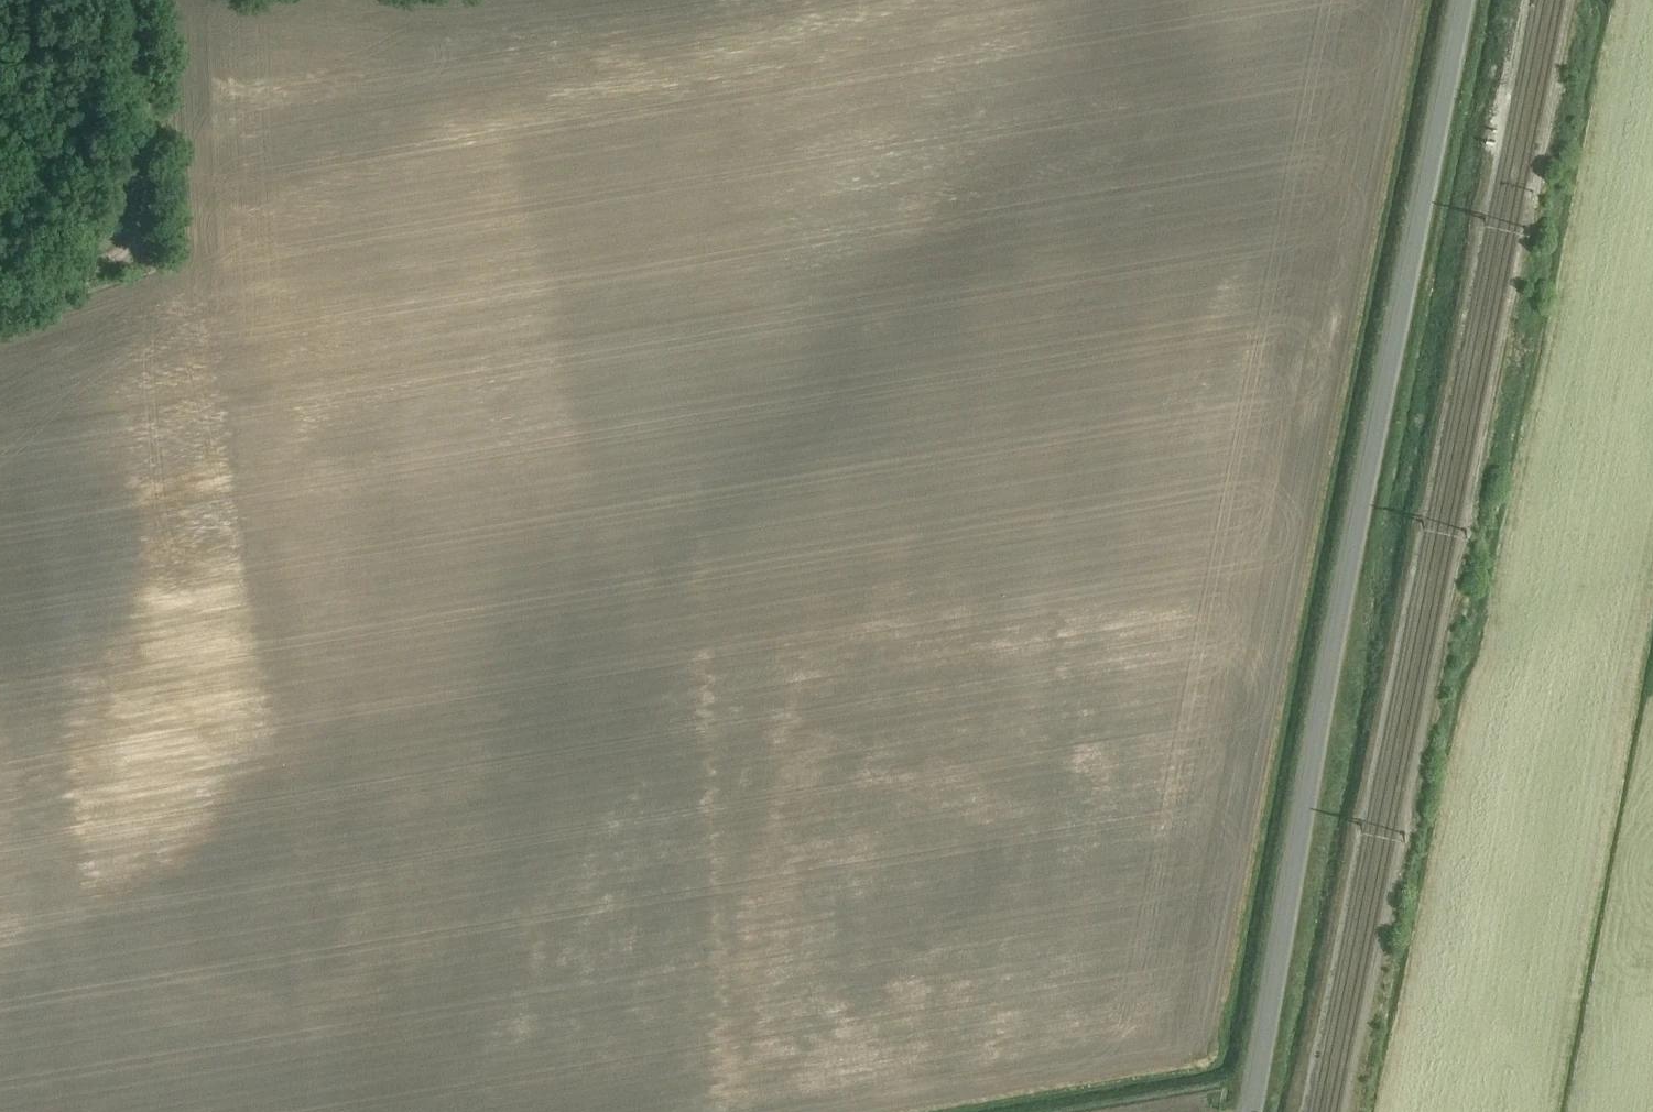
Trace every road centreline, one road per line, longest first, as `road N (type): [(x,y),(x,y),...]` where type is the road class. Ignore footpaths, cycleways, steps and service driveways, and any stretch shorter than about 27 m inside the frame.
road 1 (unclassified): [(1255,1111),(1465,0)]
road 2 (track): [(0,299),(107,264),(147,233),(139,0)]

